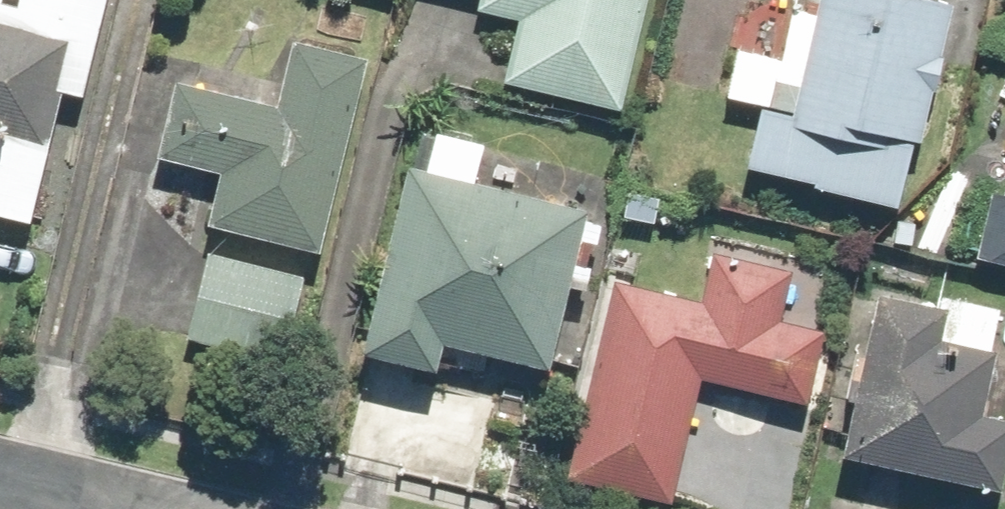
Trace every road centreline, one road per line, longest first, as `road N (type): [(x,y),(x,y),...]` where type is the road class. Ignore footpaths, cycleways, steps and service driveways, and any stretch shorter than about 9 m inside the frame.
road 1 (residential): [(0,480),(121,508)]

